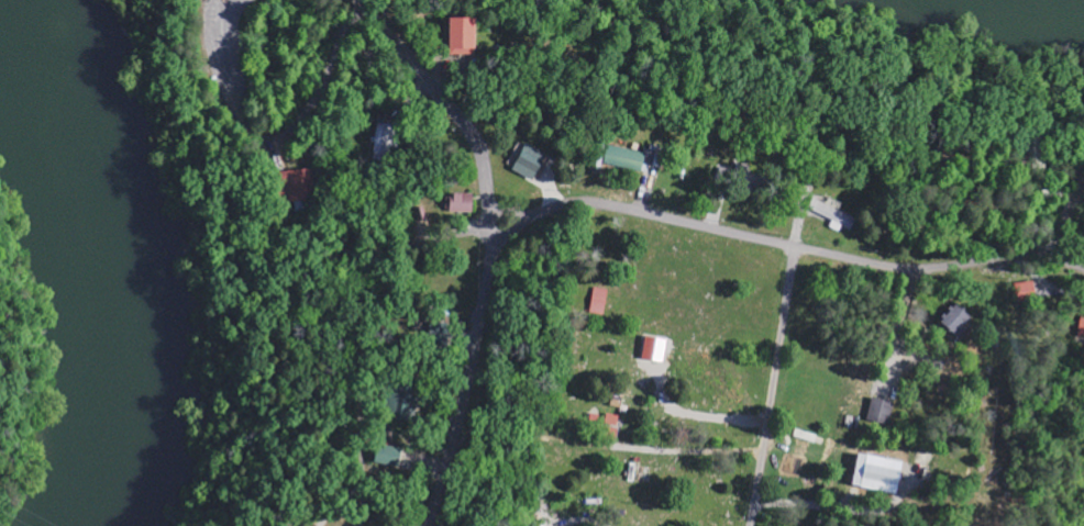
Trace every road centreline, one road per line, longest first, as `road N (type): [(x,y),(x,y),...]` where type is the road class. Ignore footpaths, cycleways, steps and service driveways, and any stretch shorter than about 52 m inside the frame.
road 1 (residential): [(431,525),(490,262),(513,230),(541,214),(580,204),(616,208),(910,269),(1032,255),(1083,267)]
road 2 (residential): [(490,262),(477,153),(352,0)]
road 3 (residential): [(750,525),(793,247)]

